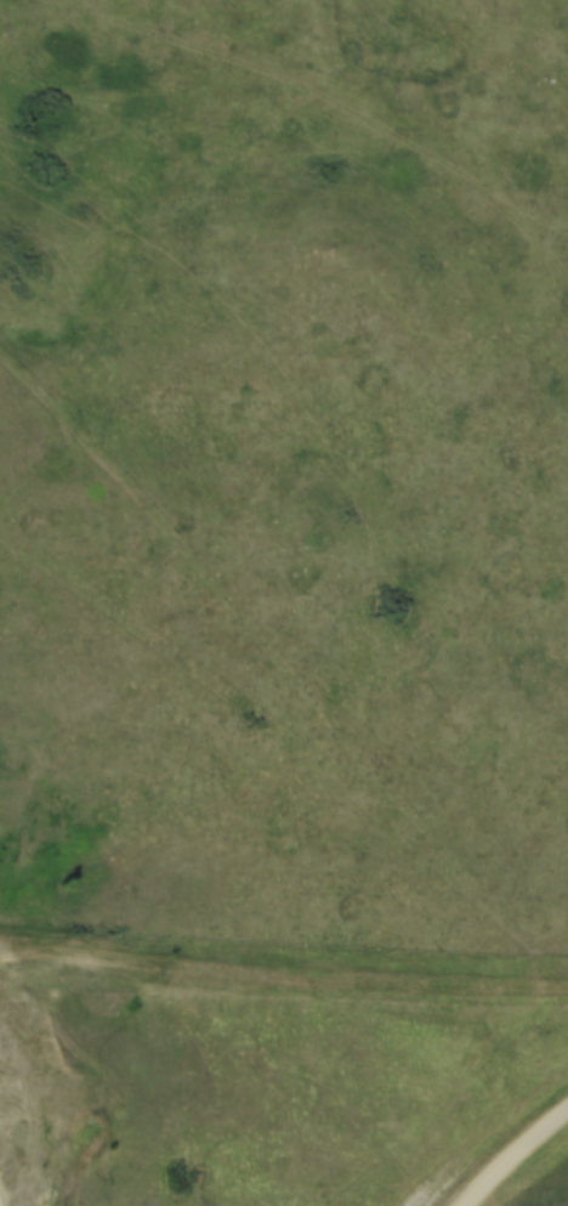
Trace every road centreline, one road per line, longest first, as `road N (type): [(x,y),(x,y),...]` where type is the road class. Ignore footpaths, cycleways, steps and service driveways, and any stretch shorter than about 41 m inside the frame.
road 1 (residential): [(457,1205),(567,1103)]

